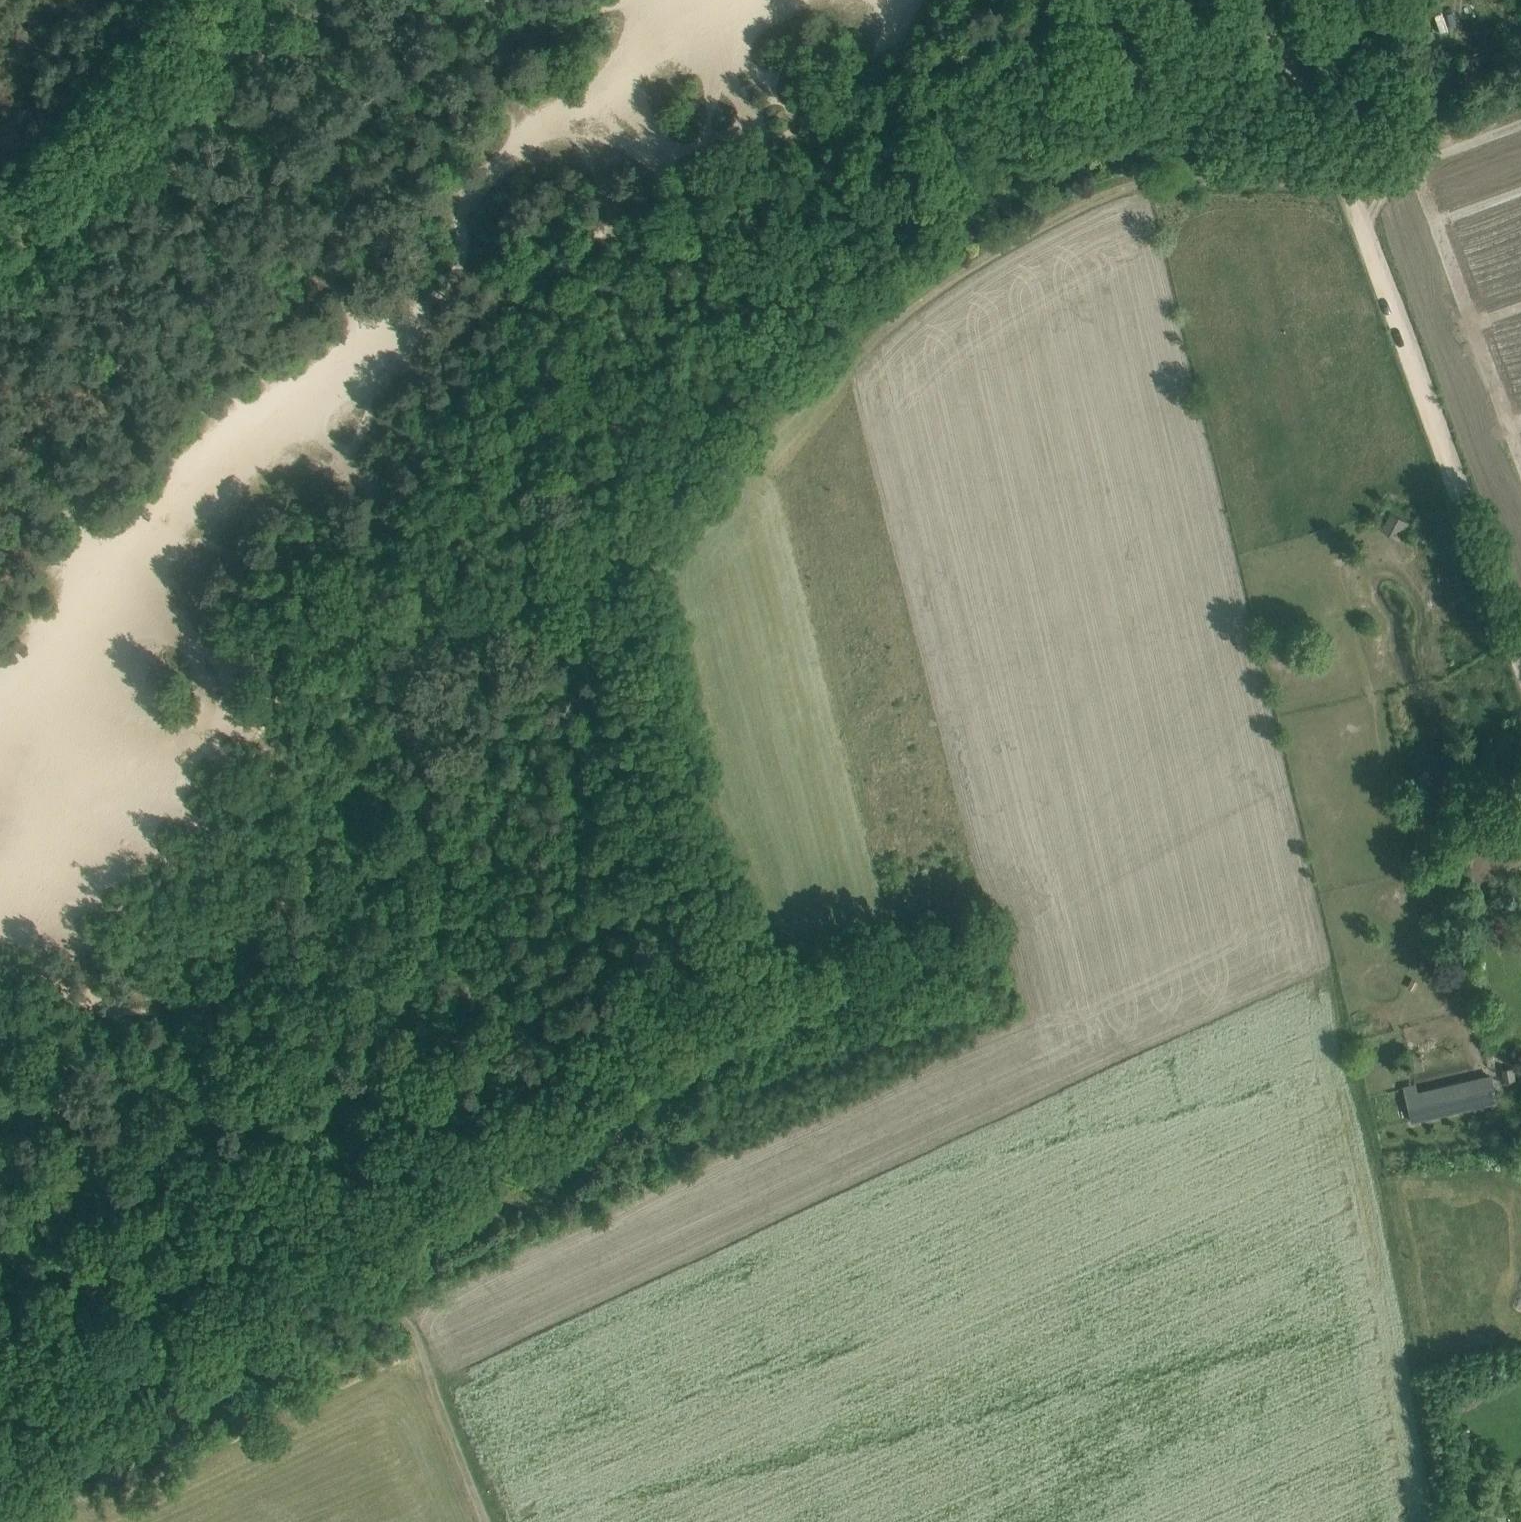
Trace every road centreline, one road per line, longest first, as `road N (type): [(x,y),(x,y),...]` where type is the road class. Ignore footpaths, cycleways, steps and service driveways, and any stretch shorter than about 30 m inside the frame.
road 1 (track): [(1520,673),(1341,180)]
road 2 (track): [(1341,180),(1250,0)]
road 3 (track): [(414,1336),(485,1521)]
road 4 (track): [(1352,180),(1520,92)]

